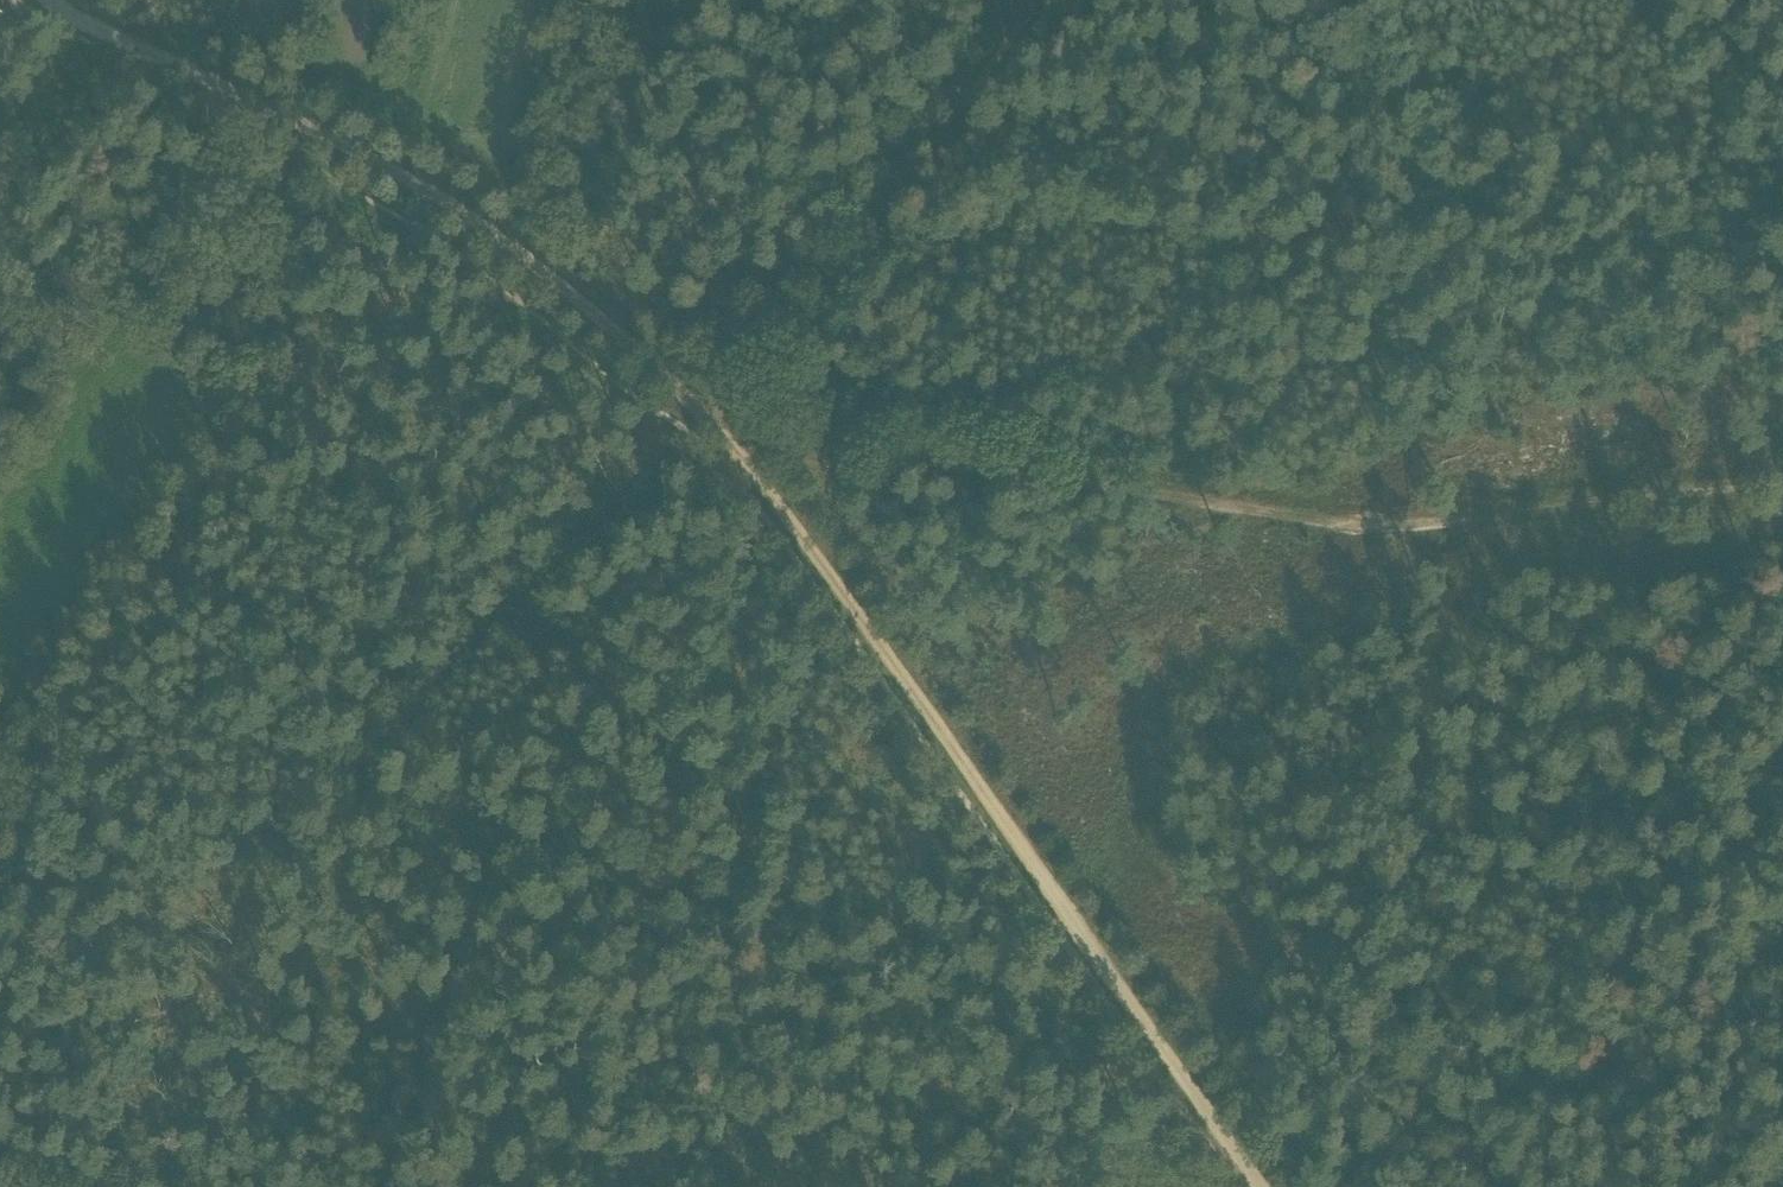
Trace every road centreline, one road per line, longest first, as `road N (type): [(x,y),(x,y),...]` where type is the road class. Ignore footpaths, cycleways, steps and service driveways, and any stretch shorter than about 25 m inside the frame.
road 1 (track): [(46,0),(436,196),(519,254),(703,417),(1264,1186)]
road 2 (track): [(1782,478),(1349,527),(724,437)]
road 3 (track): [(681,430),(757,358),(1043,0)]

